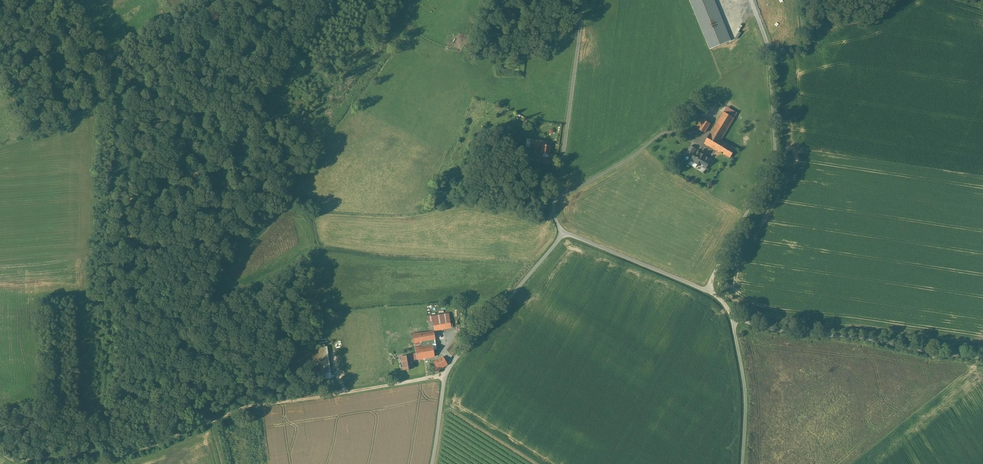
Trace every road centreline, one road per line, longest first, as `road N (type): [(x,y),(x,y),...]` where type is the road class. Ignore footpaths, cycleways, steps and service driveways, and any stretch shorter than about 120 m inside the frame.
road 1 (track): [(446,374),(249,406),(130,451),(16,461),(0,451)]
road 2 (unclassified): [(563,232),(452,363),(432,463)]
road 3 (track): [(770,53),(773,161),(705,290)]
road 4 (unclassified): [(732,317),(982,358)]
road 5 (unclassified): [(584,0),(554,208),(563,232)]
road 6 (unclassified): [(563,232),(705,290),(732,317)]
road 7 (unclassified): [(732,317),(745,394),(742,463)]

